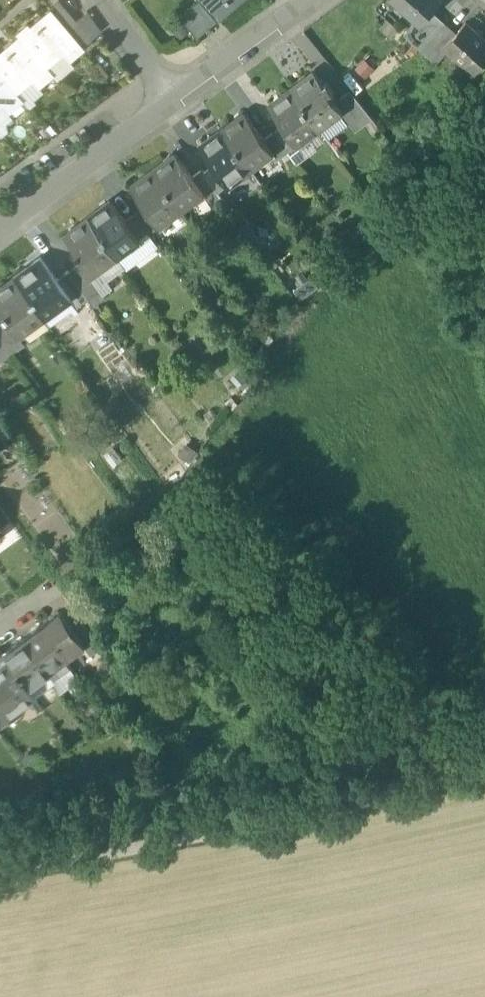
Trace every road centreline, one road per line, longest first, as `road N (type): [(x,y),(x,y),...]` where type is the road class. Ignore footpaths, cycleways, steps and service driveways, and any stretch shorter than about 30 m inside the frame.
road 1 (residential): [(177,98),(0,228)]
road 2 (residential): [(177,98),(312,0)]
road 3 (residential): [(177,98),(105,0)]

